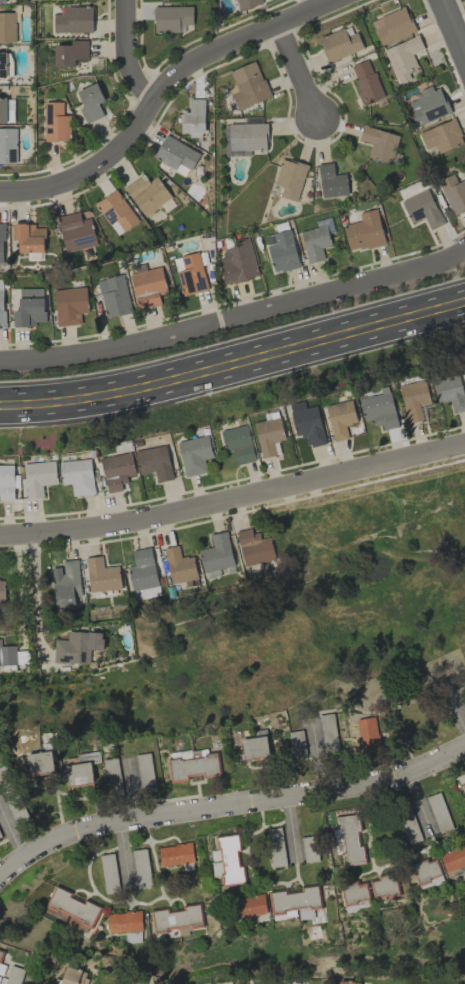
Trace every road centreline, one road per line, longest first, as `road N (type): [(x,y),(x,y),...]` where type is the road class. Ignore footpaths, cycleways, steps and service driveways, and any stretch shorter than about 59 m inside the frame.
road 1 (residential): [(0,878),(21,857),(69,833),(408,774),(464,746)]
road 2 (residential): [(0,356),(71,354),(167,332),(431,263),(464,247)]
road 3 (primary): [(0,405),(82,403),(464,303)]
road 4 (residential): [(0,536),(156,520),(464,445)]
road 5 (residential): [(0,191),(92,169),(189,67),(330,0)]

